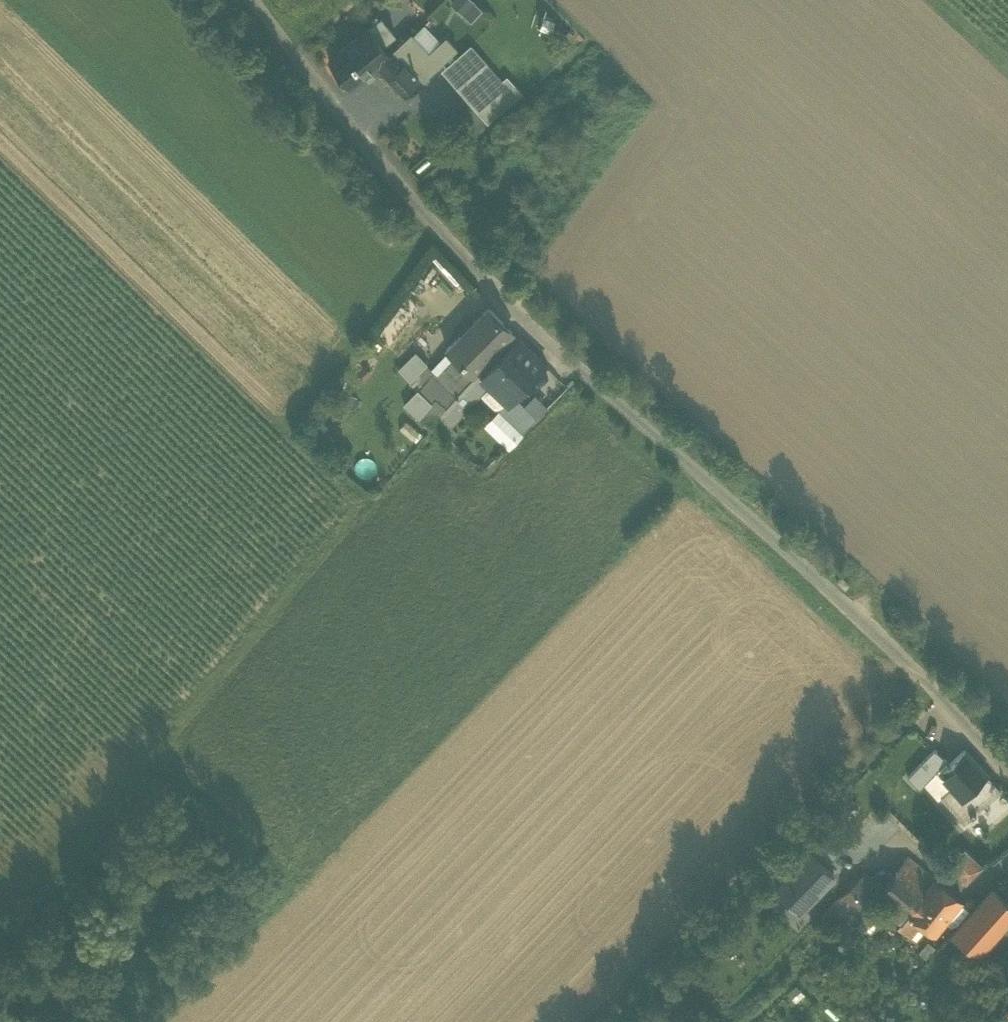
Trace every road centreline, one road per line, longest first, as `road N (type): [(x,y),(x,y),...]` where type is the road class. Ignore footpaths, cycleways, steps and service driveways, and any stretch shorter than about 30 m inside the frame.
road 1 (unclassified): [(1007,769),(500,300),(341,127),(249,0)]

